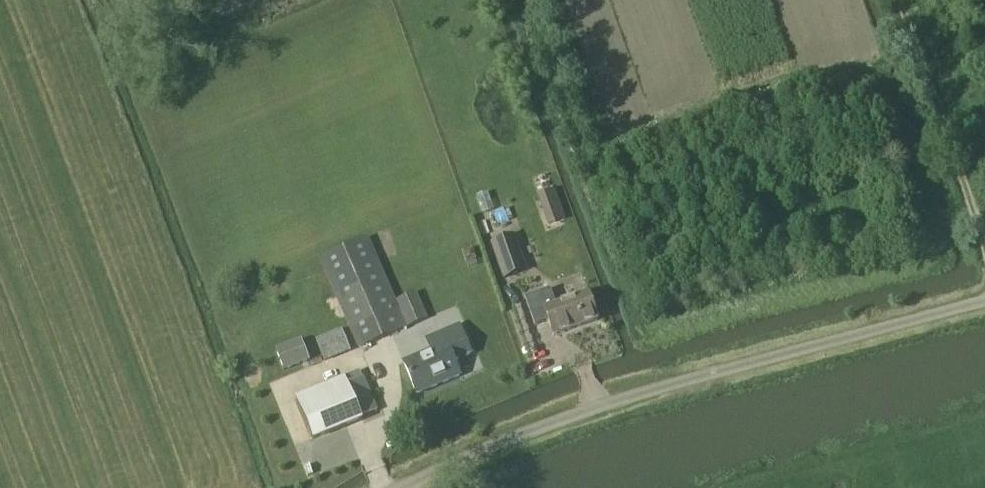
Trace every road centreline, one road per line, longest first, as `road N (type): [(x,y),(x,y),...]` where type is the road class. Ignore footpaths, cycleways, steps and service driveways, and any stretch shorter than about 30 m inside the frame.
road 1 (unclassified): [(399,487),(761,345),(984,294)]
road 2 (track): [(907,10),(984,241)]

